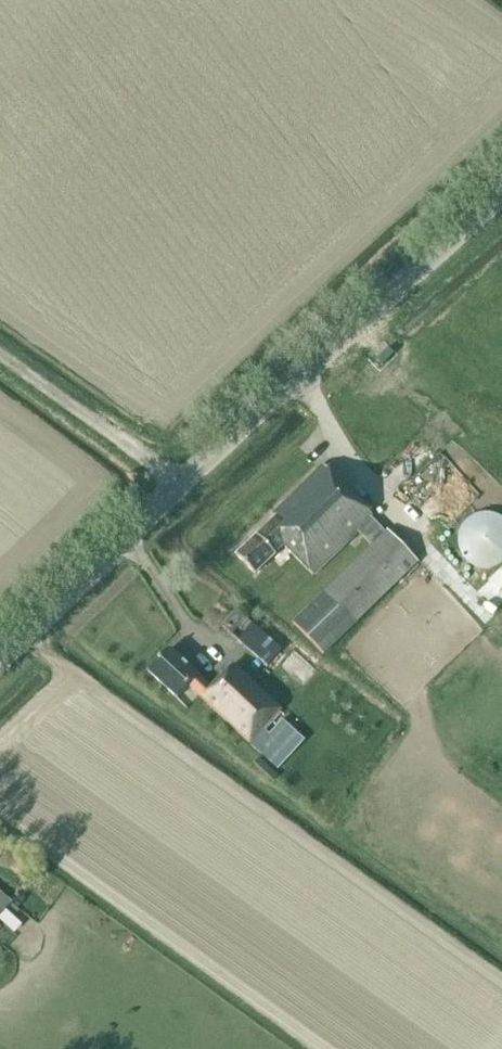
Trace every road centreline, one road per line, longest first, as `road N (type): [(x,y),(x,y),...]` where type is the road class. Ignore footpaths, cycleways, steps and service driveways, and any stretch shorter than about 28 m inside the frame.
road 1 (unclassified): [(0,662),(501,187)]
road 2 (track): [(182,484),(0,354)]

